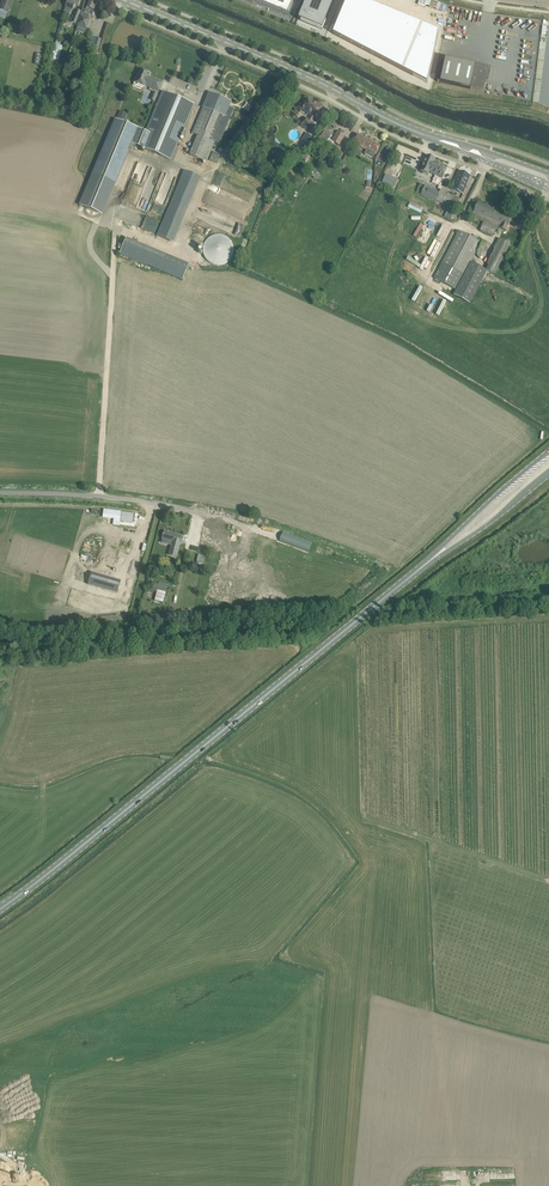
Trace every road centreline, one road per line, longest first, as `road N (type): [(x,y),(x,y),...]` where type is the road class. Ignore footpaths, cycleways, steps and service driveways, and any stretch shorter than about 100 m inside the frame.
road 1 (primary): [(416,572),(0,909)]
road 2 (tertiary): [(442,140),(123,0)]
road 3 (track): [(135,154),(120,191),(99,496)]
road 4 (primary): [(548,453),(416,572)]
road 5 (residential): [(0,492),(170,504)]
road 6 (primary): [(416,572),(548,472)]
road 7 (track): [(548,883),(429,840)]

